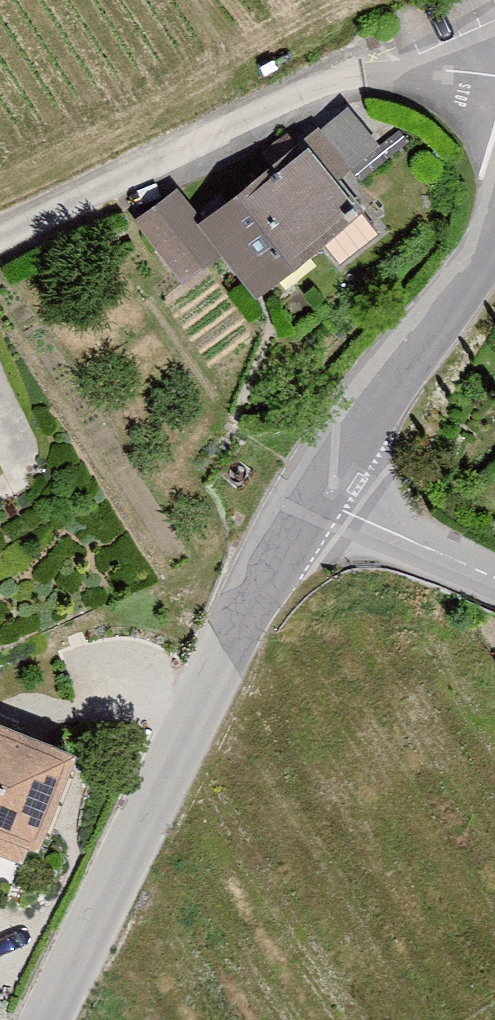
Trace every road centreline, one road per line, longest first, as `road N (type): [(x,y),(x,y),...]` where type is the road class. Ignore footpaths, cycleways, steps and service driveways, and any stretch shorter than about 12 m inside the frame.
road 1 (tertiary): [(35,1019),(301,499)]
road 2 (residential): [(494,79),(424,71),(303,92),(0,237)]
road 3 (tertiary): [(301,499),(478,266),(494,229)]
road 4 (tertiary): [(494,580),(301,499)]

